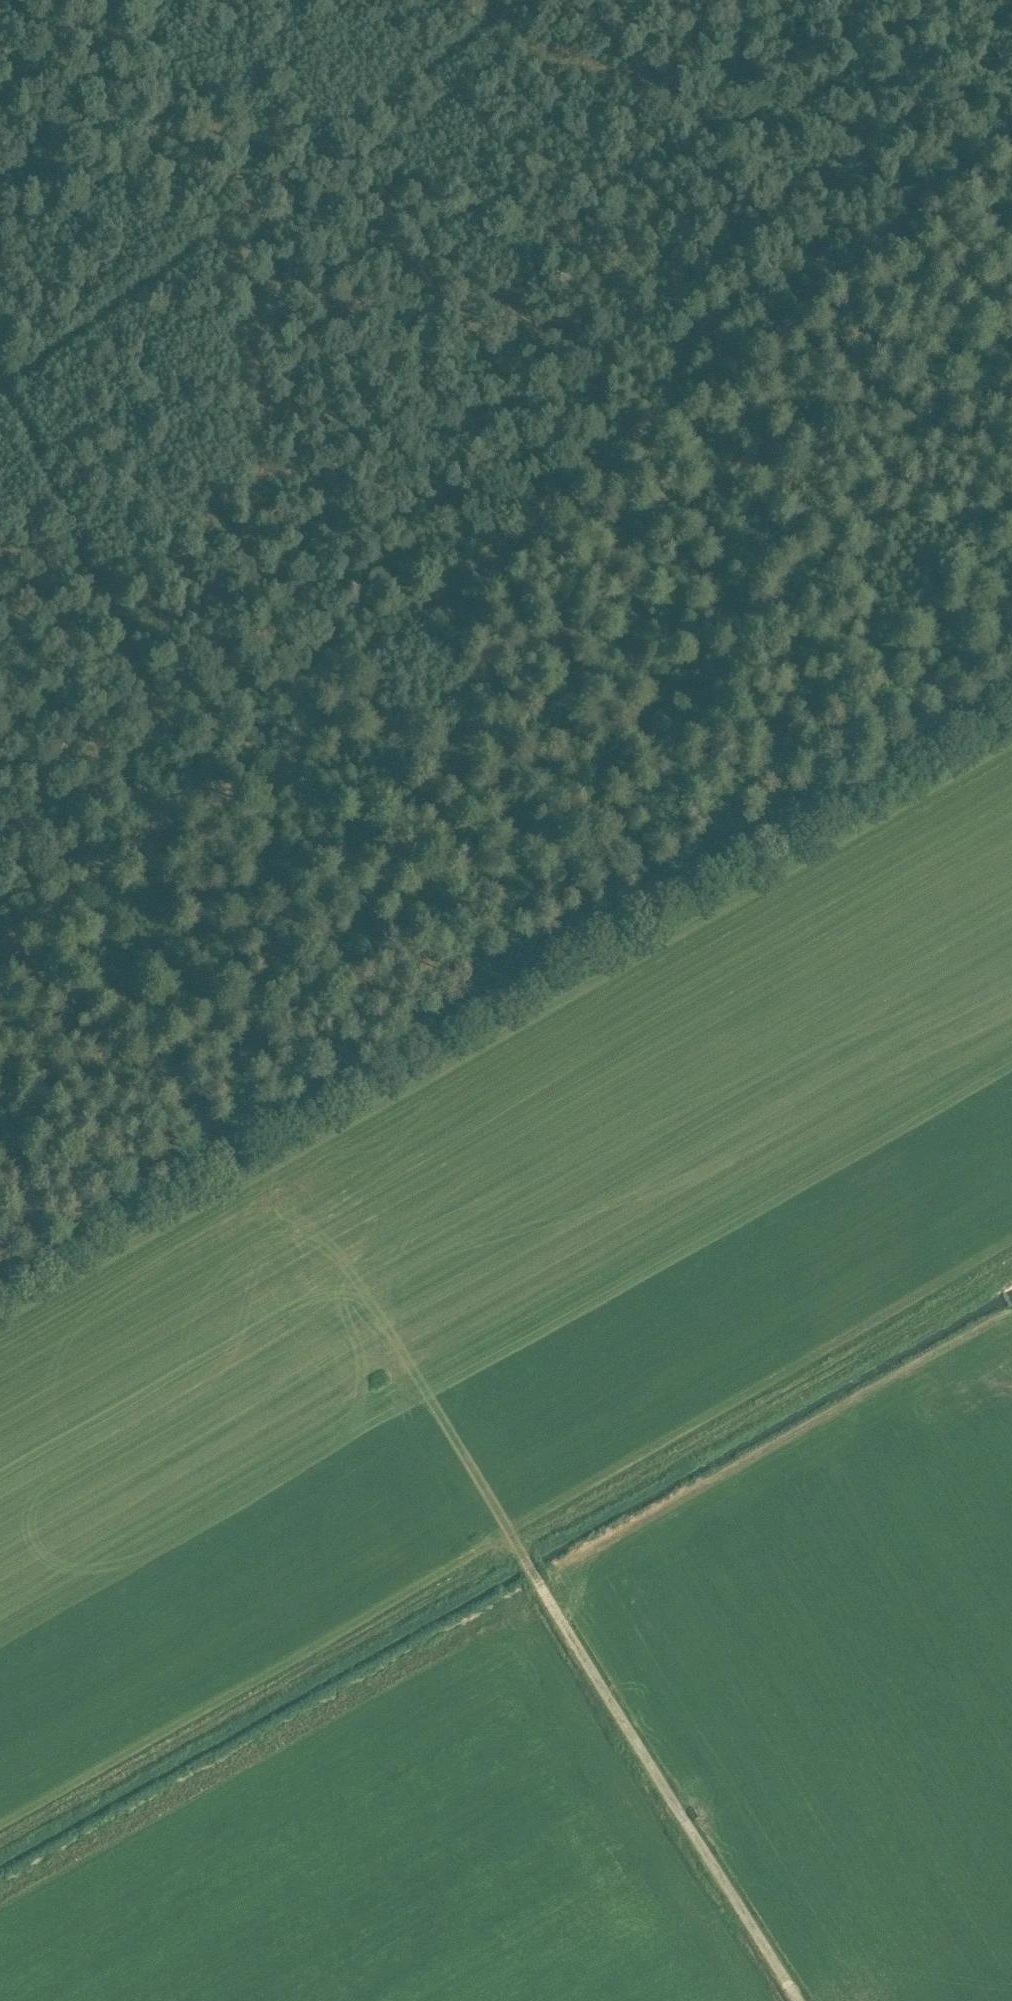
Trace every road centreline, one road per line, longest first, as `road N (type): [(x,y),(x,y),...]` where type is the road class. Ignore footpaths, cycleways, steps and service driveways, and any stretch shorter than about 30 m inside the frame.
road 1 (track): [(806,2000),(522,1558),(495,1550),(280,1195)]
road 2 (track): [(0,391),(526,0)]
road 3 (track): [(0,367),(195,798)]

